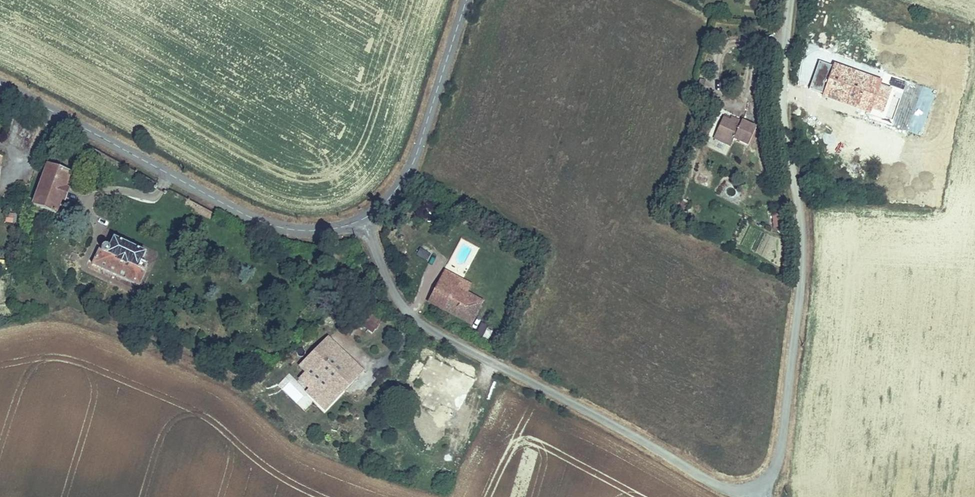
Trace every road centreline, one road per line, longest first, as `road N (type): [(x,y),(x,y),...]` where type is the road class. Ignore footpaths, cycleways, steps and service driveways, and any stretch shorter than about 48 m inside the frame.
road 1 (unclassified): [(789,0),(780,114),(799,208),(801,270),(777,459),(756,487),(710,483),(428,330),(401,307),(362,221)]
road 2 (tertiary): [(362,221),(307,232),(264,224),(0,85)]
road 3 (tertiary): [(466,0),(414,158),(385,205),(362,221)]

